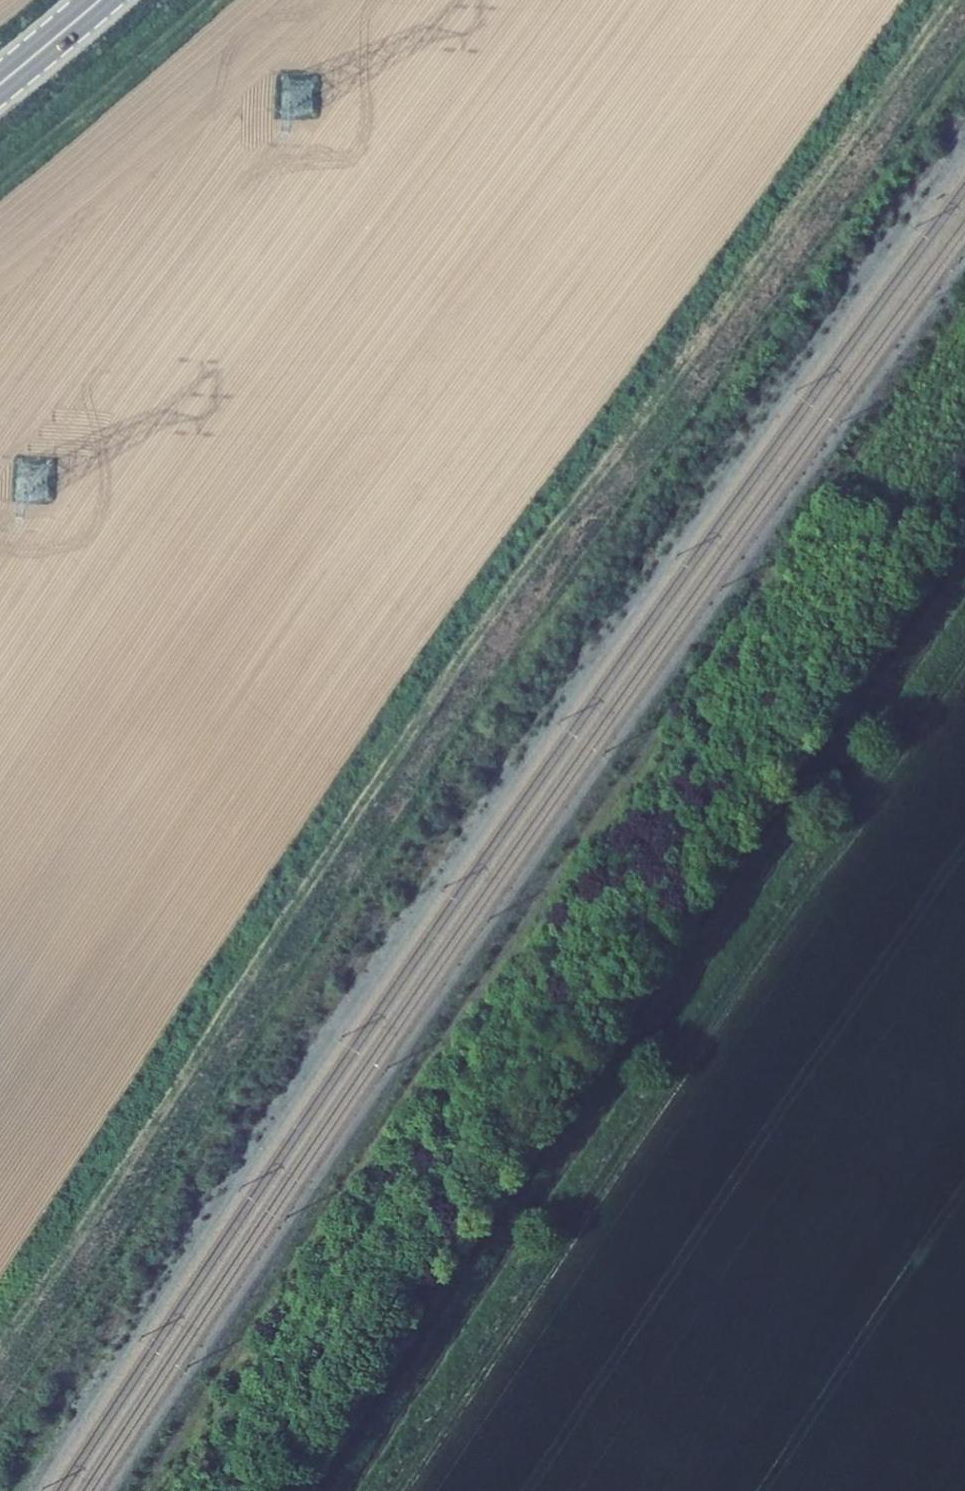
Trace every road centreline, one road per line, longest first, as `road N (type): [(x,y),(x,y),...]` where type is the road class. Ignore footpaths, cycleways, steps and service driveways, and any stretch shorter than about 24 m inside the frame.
road 1 (primary): [(0,84),(102,0)]

